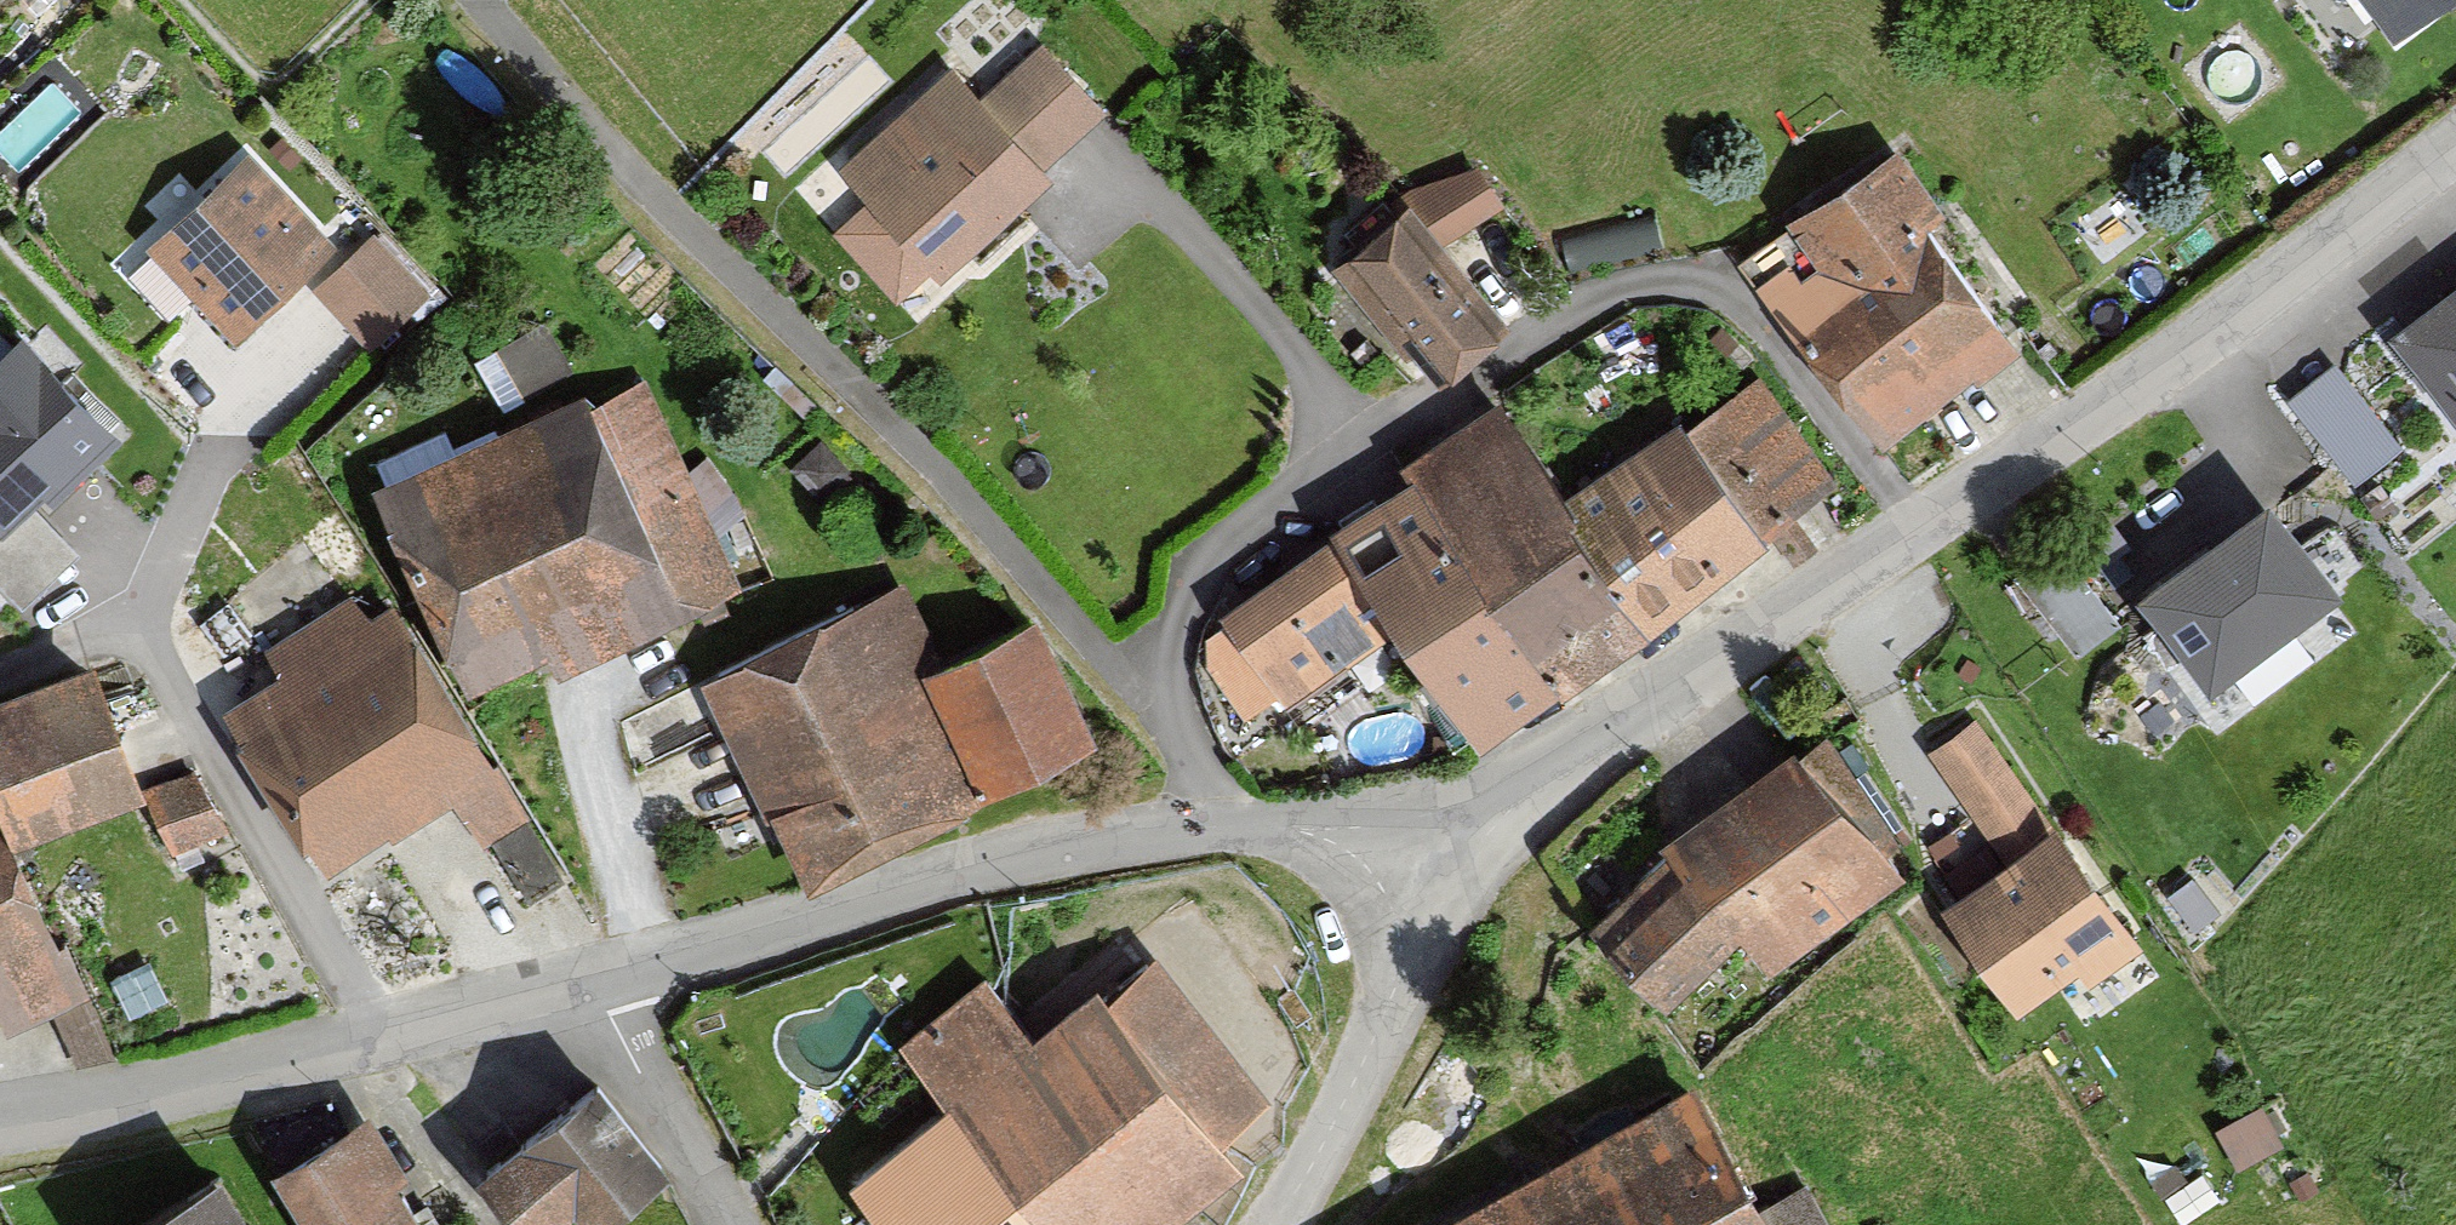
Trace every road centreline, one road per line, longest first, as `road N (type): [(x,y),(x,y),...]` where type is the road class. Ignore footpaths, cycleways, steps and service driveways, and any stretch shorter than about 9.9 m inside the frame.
road 1 (residential): [(1430,849),(2116,405),(2455,146)]
road 2 (residential): [(589,975),(1041,847),(1236,828),(1430,849)]
road 3 (residential): [(0,1122),(214,1084),(589,975)]
road 4 (residential): [(1268,1224),(1295,1189),(1400,974),(1430,849)]
road 5 (residential): [(722,1224),(589,975)]

